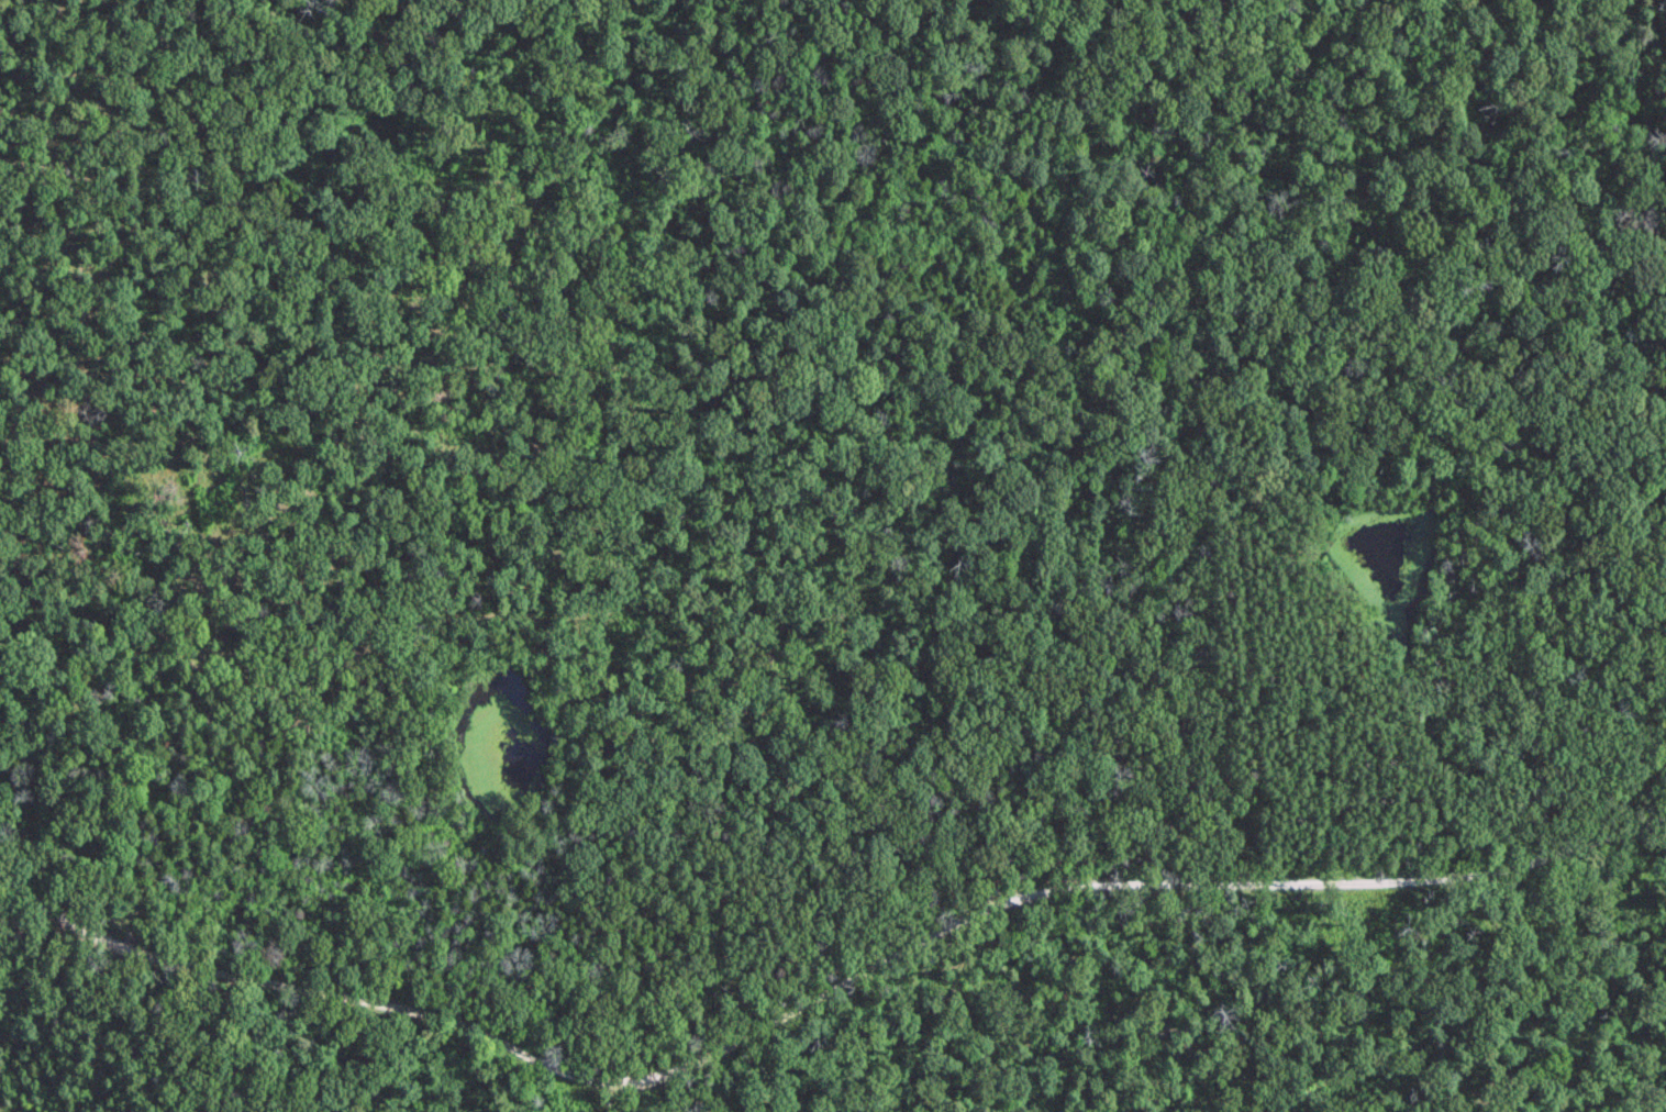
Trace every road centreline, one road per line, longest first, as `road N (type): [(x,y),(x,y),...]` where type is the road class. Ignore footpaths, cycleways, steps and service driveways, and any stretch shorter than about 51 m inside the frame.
road 1 (residential): [(1665,845),(1452,887),(1089,904),(834,1005),(608,1047),(287,982),(0,847)]

